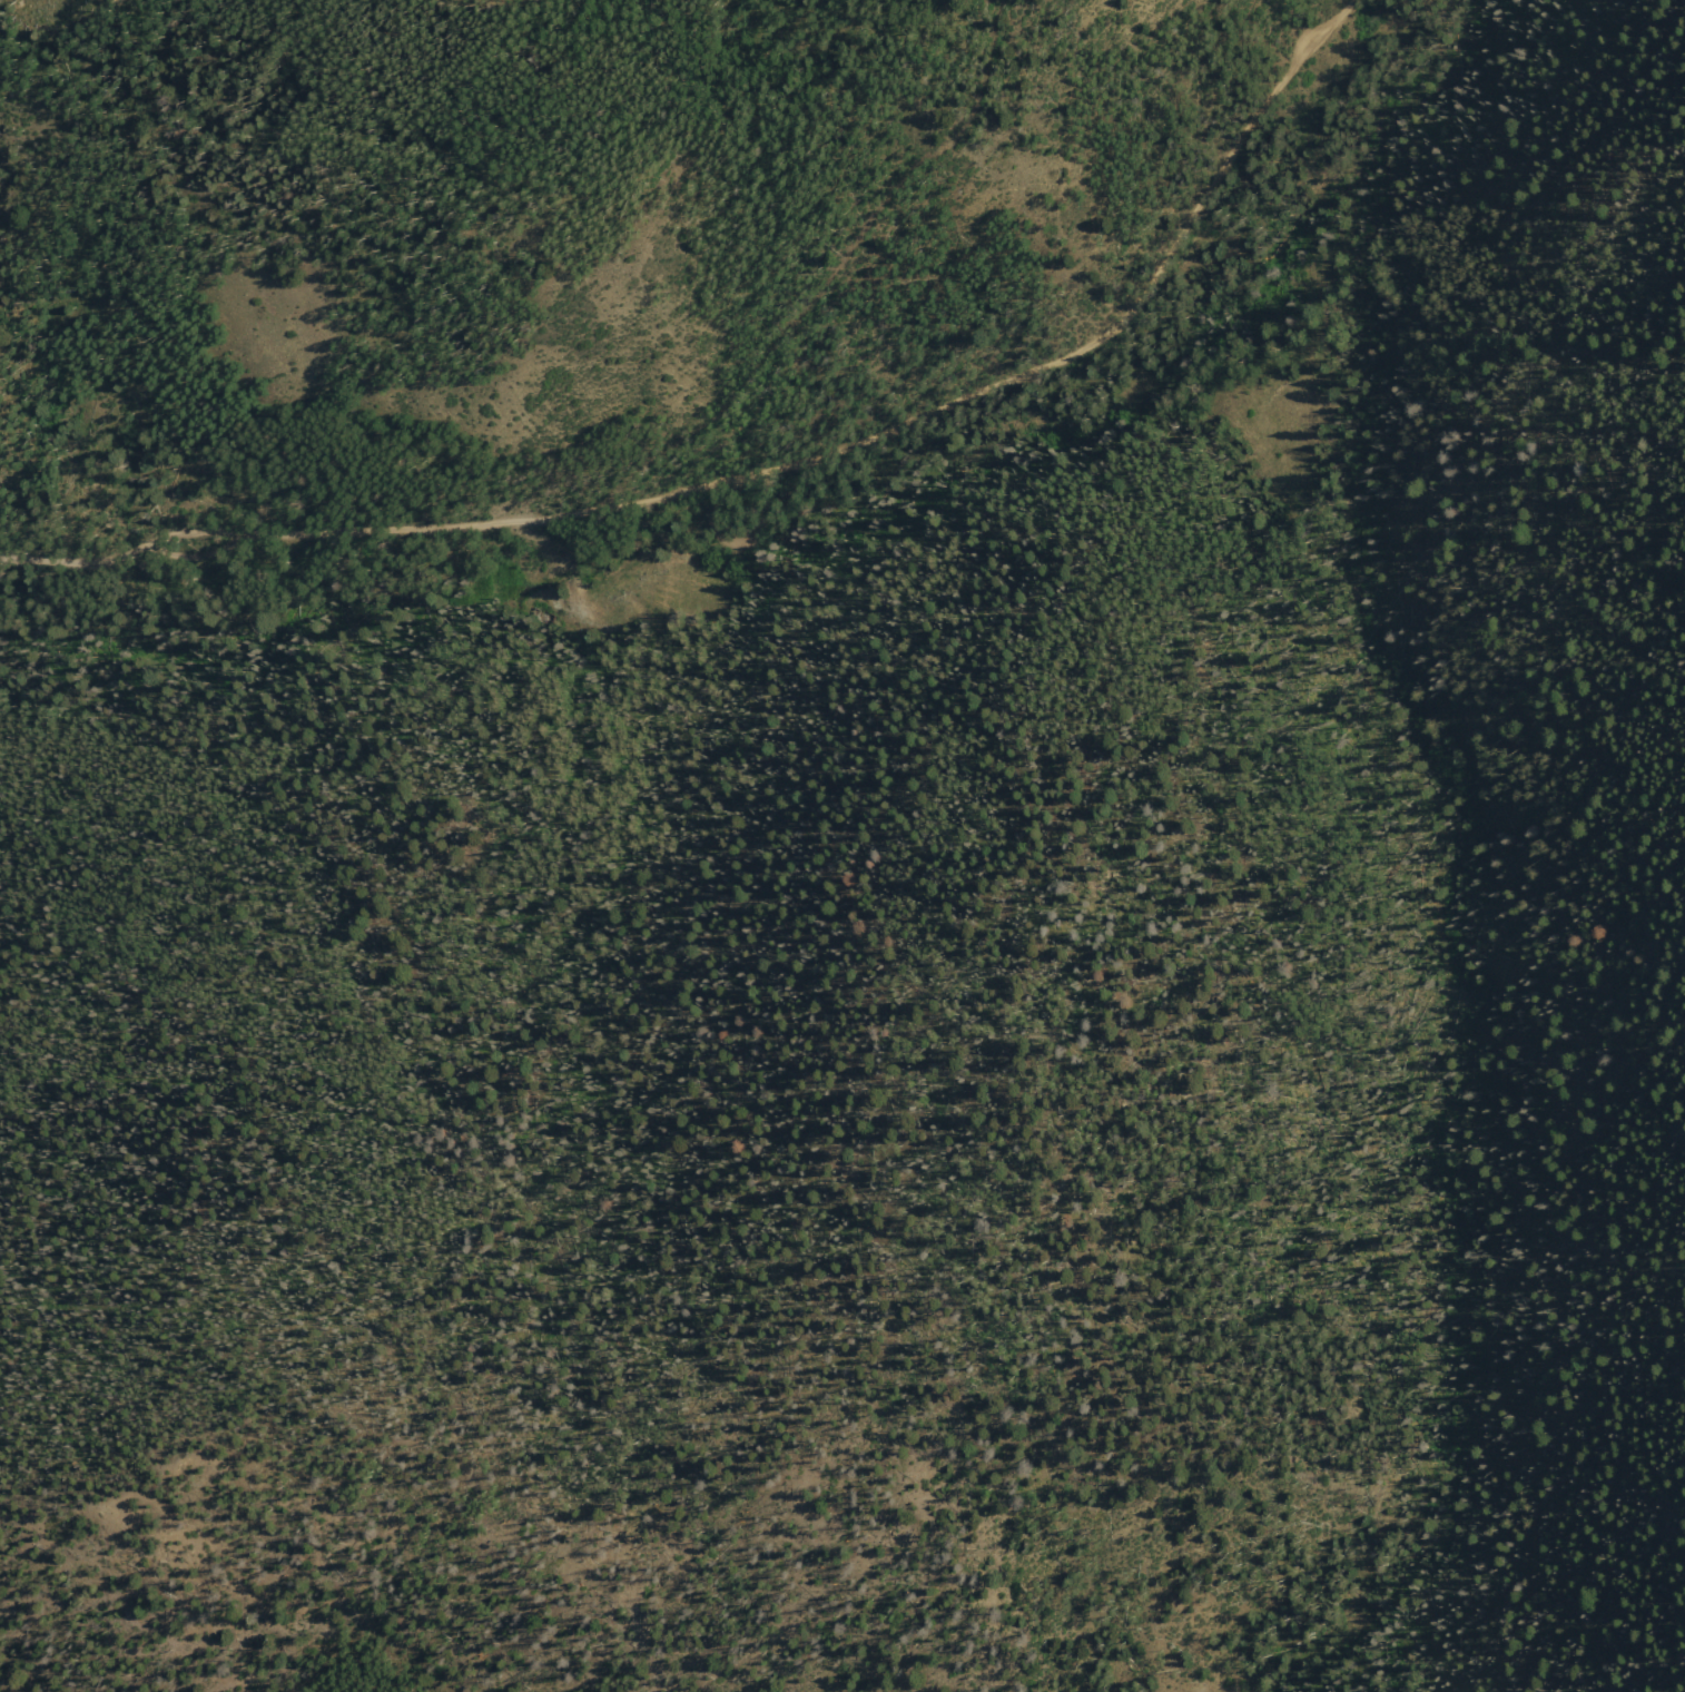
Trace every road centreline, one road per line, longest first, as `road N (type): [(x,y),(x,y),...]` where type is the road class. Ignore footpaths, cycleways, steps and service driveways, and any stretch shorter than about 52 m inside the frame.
road 1 (track): [(1380,0),(1233,156),(1133,322),(1038,377),(859,441),(640,498),(245,534)]
road 2 (track): [(245,534),(203,572),(0,647)]
road 3 (track): [(0,571),(57,574),(198,535),(245,534)]

